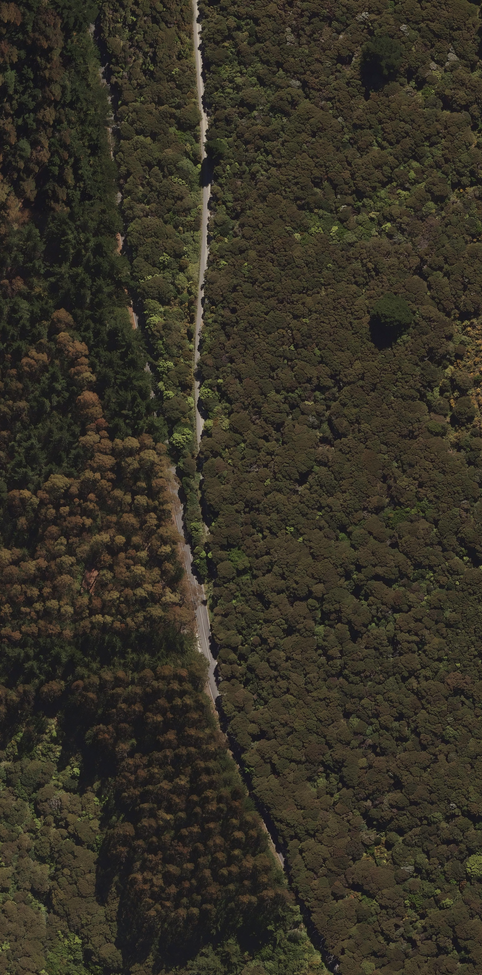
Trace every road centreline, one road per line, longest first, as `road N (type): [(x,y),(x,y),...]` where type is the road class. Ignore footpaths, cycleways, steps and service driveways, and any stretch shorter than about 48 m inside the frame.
road 1 (secondary): [(213,679),(145,345),(91,0)]
road 2 (tertiary): [(213,679),(219,624),(198,434),(206,205),(200,0)]
road 3 (secondary): [(343,974),(213,679)]

